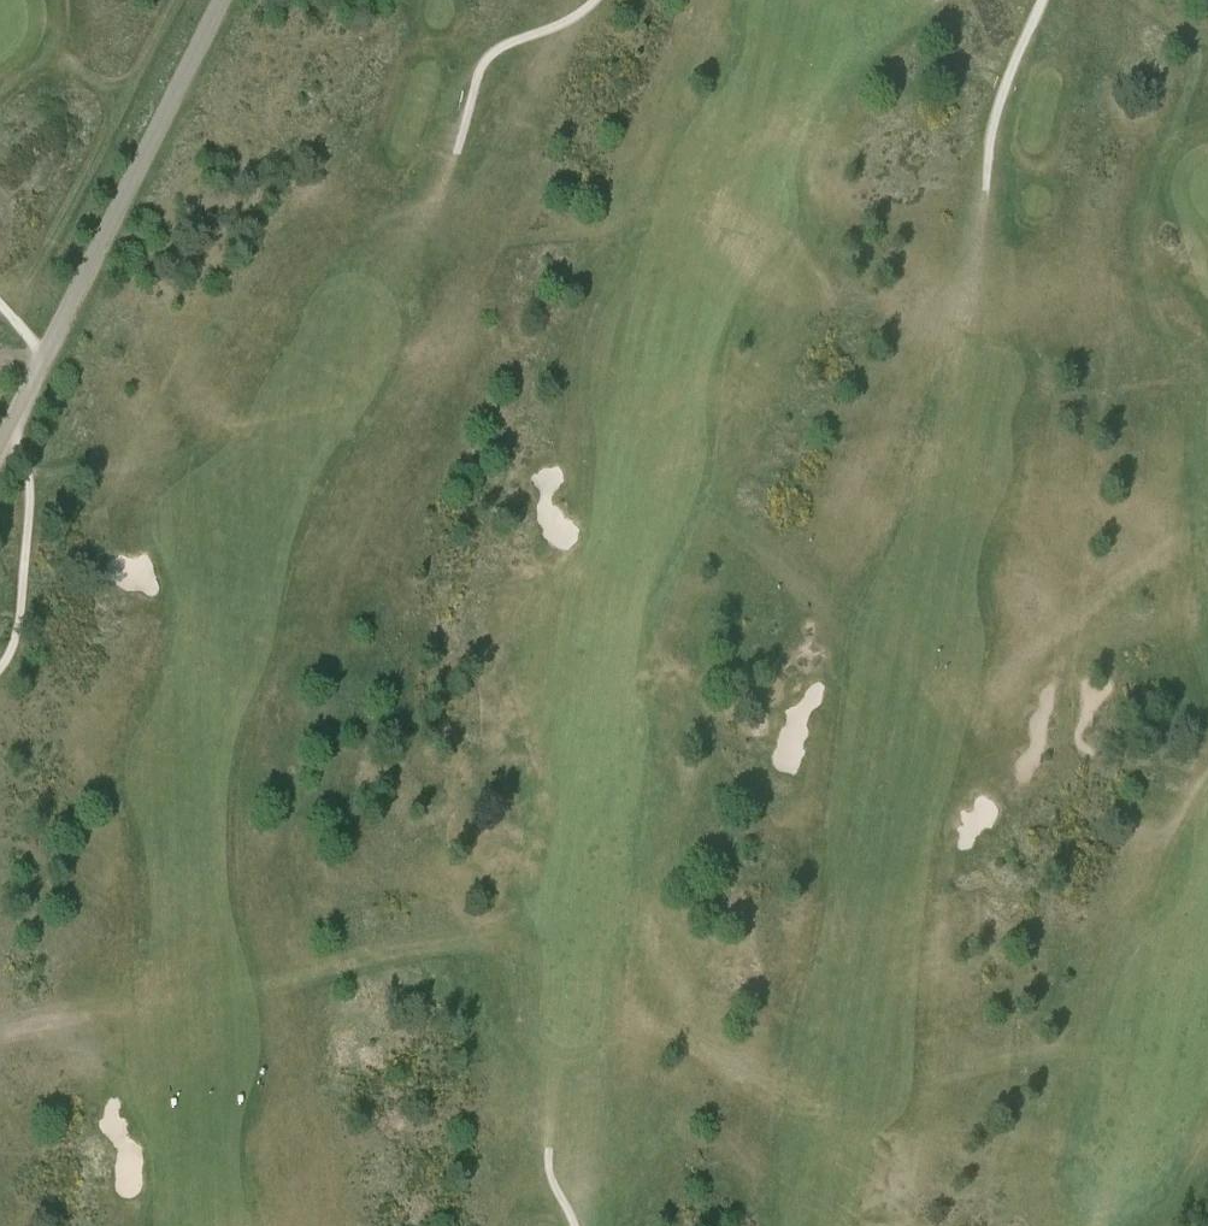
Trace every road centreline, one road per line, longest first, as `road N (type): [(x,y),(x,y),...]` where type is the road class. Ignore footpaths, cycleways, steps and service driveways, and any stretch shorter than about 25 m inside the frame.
road 1 (unclassified): [(0,439),(219,0)]
road 2 (track): [(0,665),(23,589),(27,505),(26,474),(0,448)]
road 3 (track): [(457,148),(486,57),(594,0)]
road 4 (track): [(986,187),(989,137),(1043,0)]

